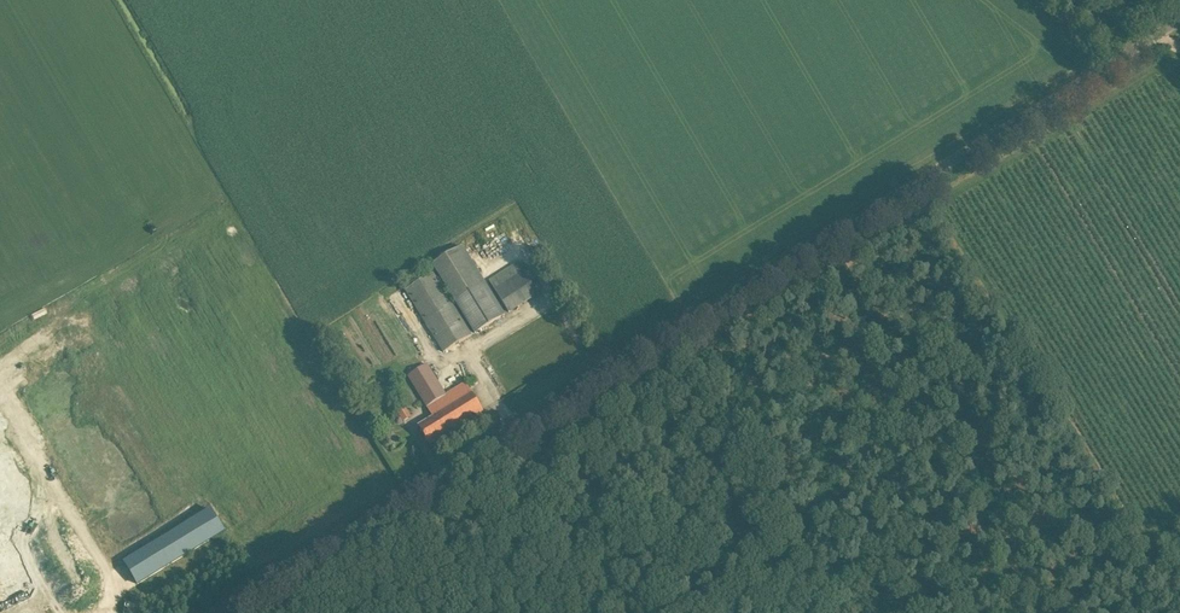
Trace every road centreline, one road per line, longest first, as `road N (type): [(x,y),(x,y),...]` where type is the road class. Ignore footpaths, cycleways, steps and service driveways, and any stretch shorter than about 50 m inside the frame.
road 1 (unclassified): [(212,612),(1179,20)]
road 2 (track): [(688,322),(793,537),(843,612)]

